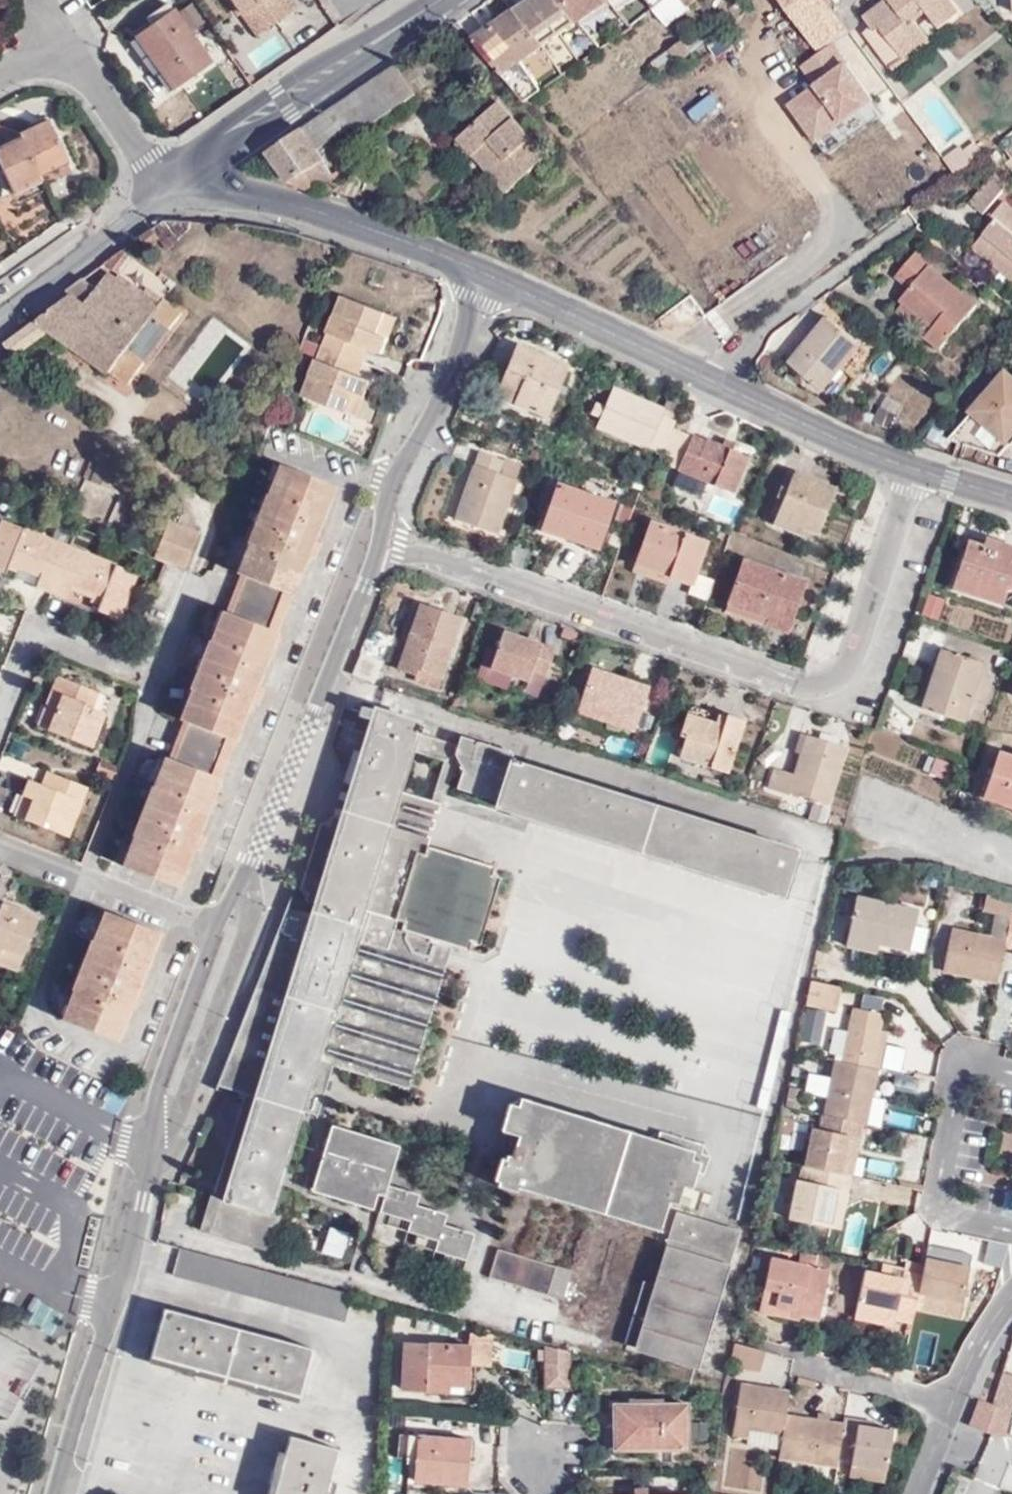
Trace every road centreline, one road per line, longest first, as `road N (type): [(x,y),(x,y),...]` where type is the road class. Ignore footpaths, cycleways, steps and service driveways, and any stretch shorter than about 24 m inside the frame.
road 1 (residential): [(376,544),(799,679),(840,669),(862,642),(915,469)]
road 2 (residential): [(226,927),(163,1093),(159,1155),(62,1493)]
road 3 (residential): [(376,544),(226,927)]
road 4 (residential): [(191,170),(205,184),(378,231),(494,278)]
road 5 (residential): [(87,876),(197,583)]
road 6 (secondary): [(440,0),(191,170)]
road 7 (residential): [(494,278),(376,544)]
road 8 (residential): [(1011,1241),(941,1215),(961,1064),(1011,1079)]
road 9 (residential): [(703,373),(912,226)]
road 10 (residential): [(703,373),(915,469)]
road 11 (residential): [(494,278),(703,373)]
road 12 (secondary): [(162,191),(0,319)]
road 13 (residential): [(71,43),(162,191)]
road 14 (residential): [(87,876),(226,927)]
road 15 (residential): [(946,1430),(1011,1321)]

